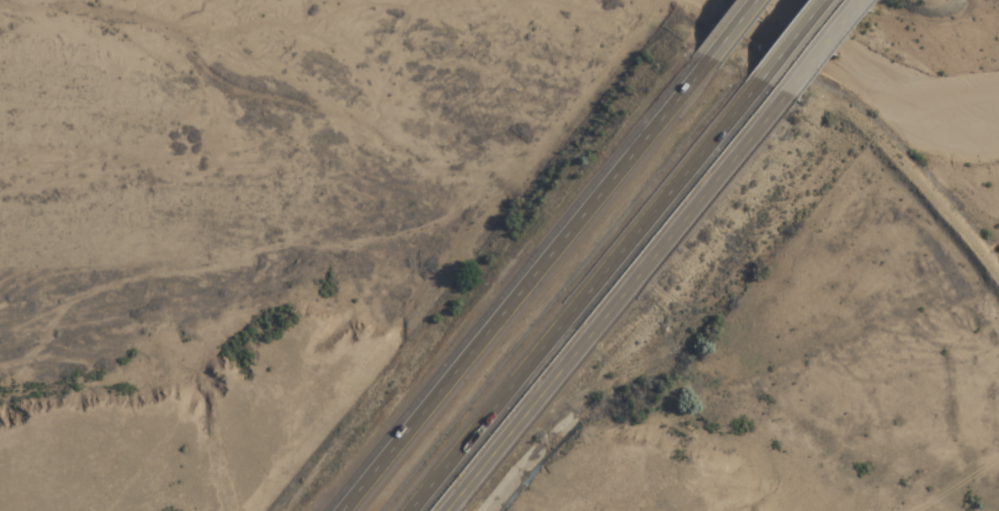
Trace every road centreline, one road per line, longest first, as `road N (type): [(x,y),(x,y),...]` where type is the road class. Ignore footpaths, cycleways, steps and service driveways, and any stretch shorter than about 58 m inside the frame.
road 1 (motorway): [(715,52),(344,510)]
road 2 (motorway): [(420,510),(560,312),(764,76)]
road 3 (residential): [(448,510),(791,90)]

